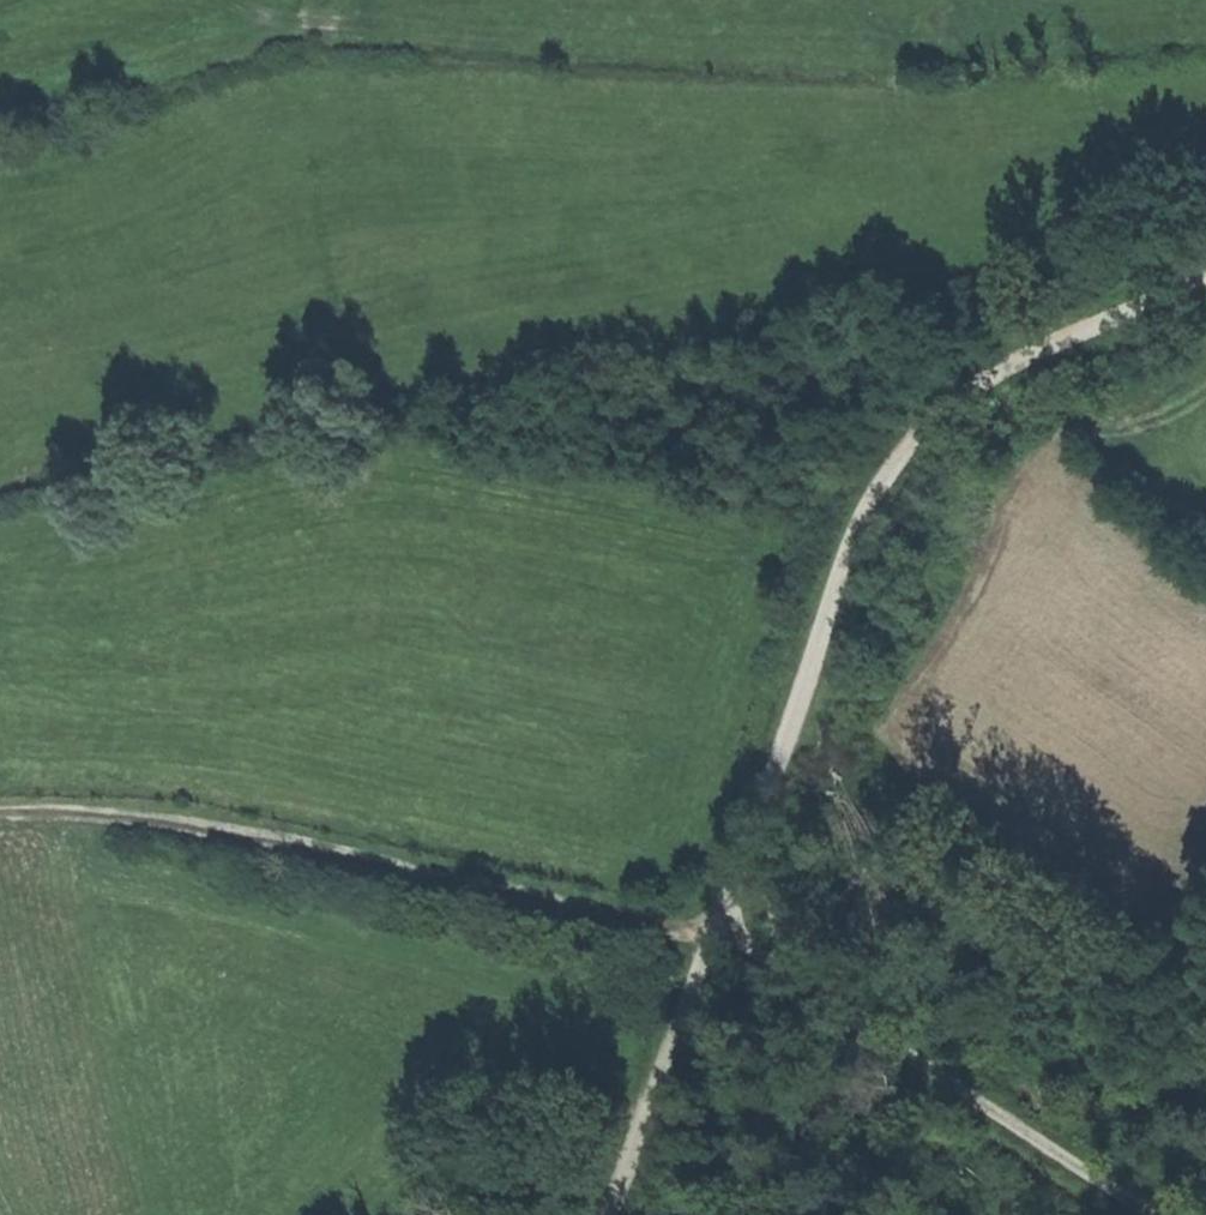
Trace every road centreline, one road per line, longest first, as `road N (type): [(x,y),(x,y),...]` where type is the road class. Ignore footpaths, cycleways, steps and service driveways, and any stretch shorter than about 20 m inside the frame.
road 1 (track): [(0,811),(130,816),(292,841),(715,939),(886,1025),(1156,1214)]
road 2 (track): [(612,1214),(648,1166),(672,1063),(866,515),(952,404),(1016,361),(1205,269)]

